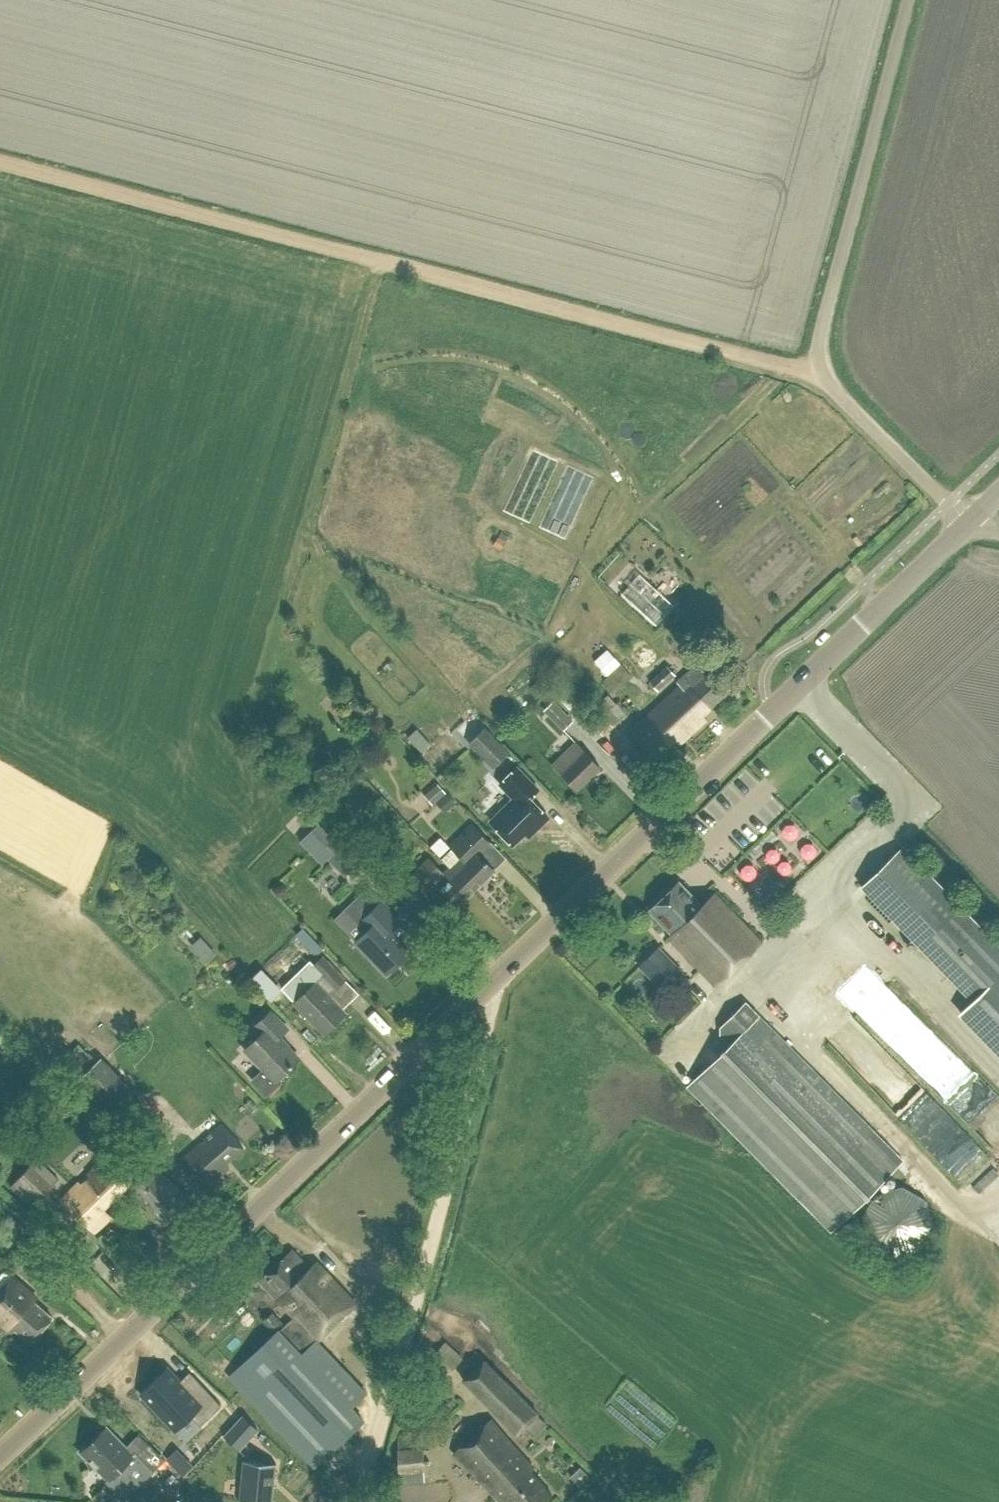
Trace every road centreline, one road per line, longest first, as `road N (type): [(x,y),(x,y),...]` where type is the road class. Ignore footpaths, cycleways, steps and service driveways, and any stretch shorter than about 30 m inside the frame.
road 1 (tertiary): [(0,1453),(967,519)]
road 2 (track): [(0,160),(819,372)]
road 3 (unclassified): [(967,519),(819,372),(820,335),(908,0)]
road 4 (track): [(363,1501),(497,979)]
road 5 (track): [(127,1332),(0,1217)]

